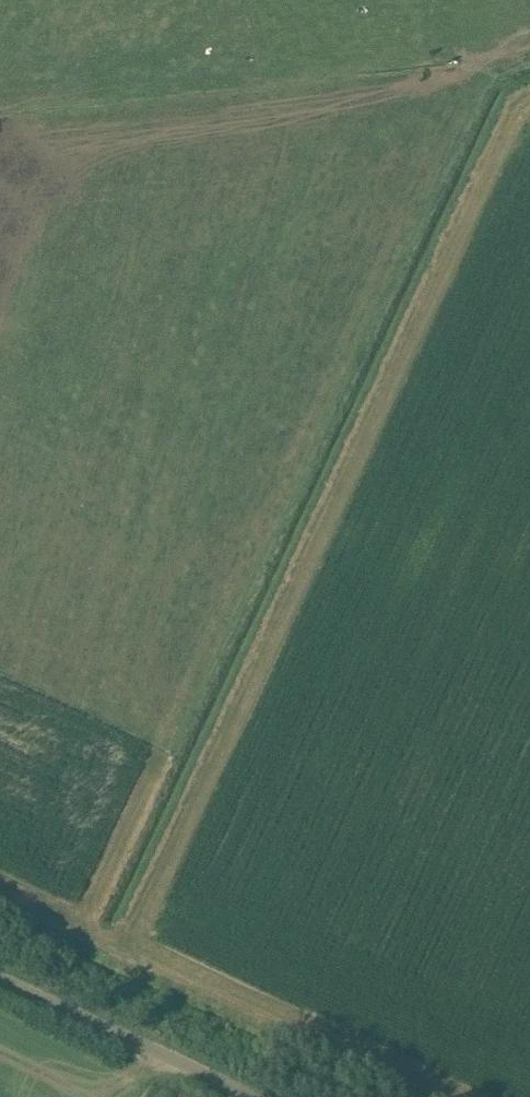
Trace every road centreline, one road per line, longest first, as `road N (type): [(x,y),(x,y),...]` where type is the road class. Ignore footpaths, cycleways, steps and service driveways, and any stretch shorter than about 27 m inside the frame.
road 1 (unclassified): [(249,1096),(0,980)]

